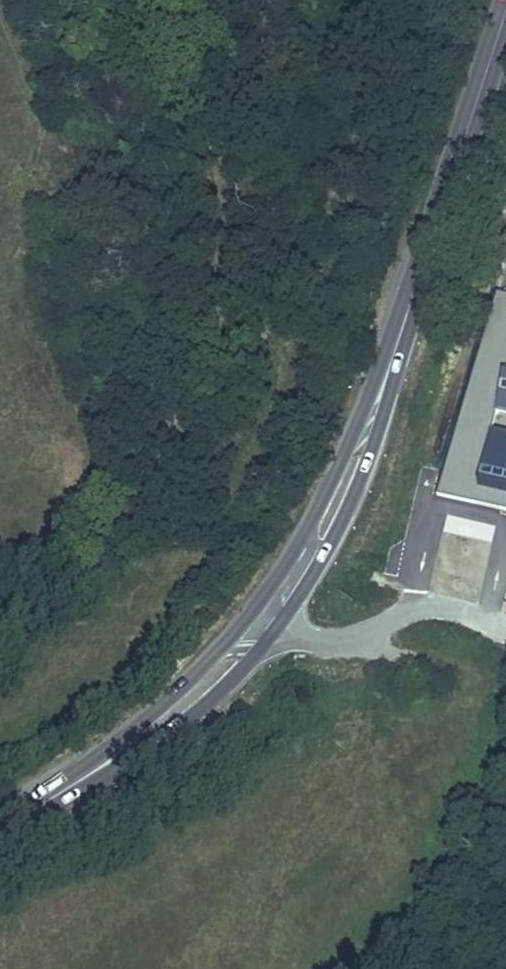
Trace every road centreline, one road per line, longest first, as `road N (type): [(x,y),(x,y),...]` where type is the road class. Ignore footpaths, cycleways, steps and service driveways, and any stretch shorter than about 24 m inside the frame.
road 1 (secondary): [(42,805),(172,731),(281,625),(363,475),(412,299)]
road 2 (secondary): [(412,299),(305,535),(256,606),(206,663),(42,805)]
road 3 (secondary): [(412,299),(505,14)]

